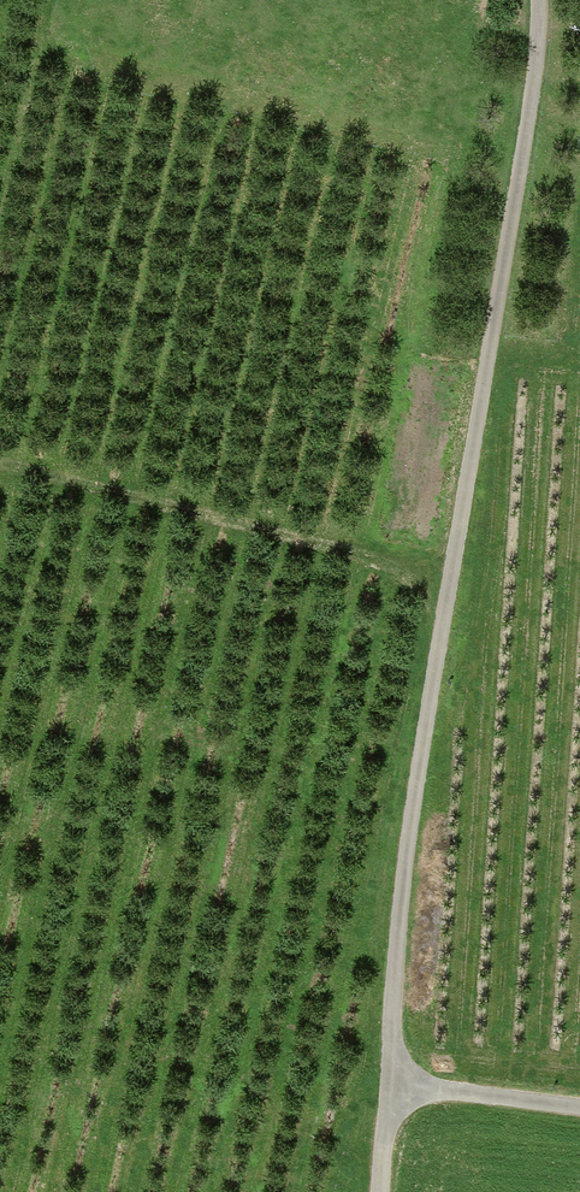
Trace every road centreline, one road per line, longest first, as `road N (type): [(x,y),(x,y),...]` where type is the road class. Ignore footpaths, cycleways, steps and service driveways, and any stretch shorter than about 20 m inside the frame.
road 1 (unclassified): [(394,1088),(400,897),(528,134),(538,0)]
road 2 (track): [(452,568),(367,560),(0,474)]
road 3 (unclassified): [(394,1088),(579,1107)]

